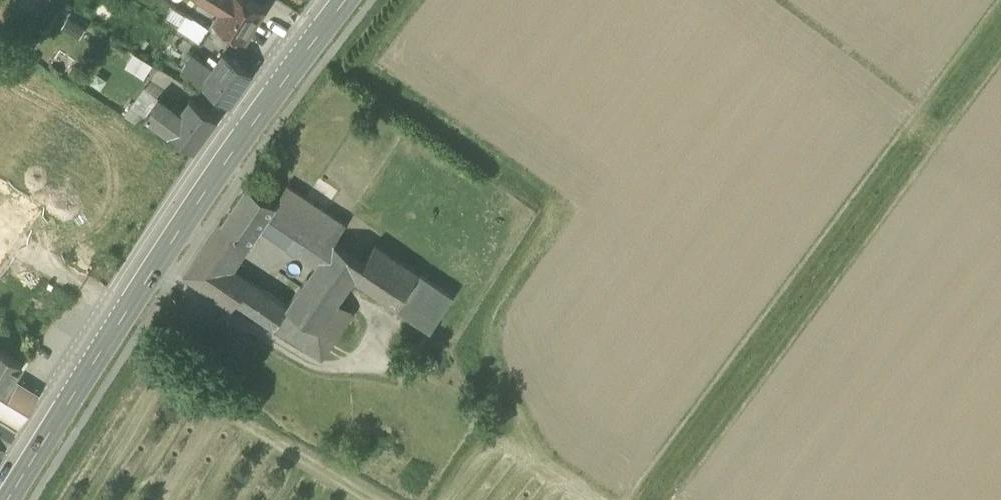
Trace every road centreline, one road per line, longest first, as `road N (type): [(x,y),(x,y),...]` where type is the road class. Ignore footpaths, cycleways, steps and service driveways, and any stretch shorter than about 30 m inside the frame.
road 1 (tertiary): [(104,349),(225,162),(346,0)]
road 2 (tertiary): [(7,499),(104,349)]
road 3 (residential): [(104,349),(0,284)]

